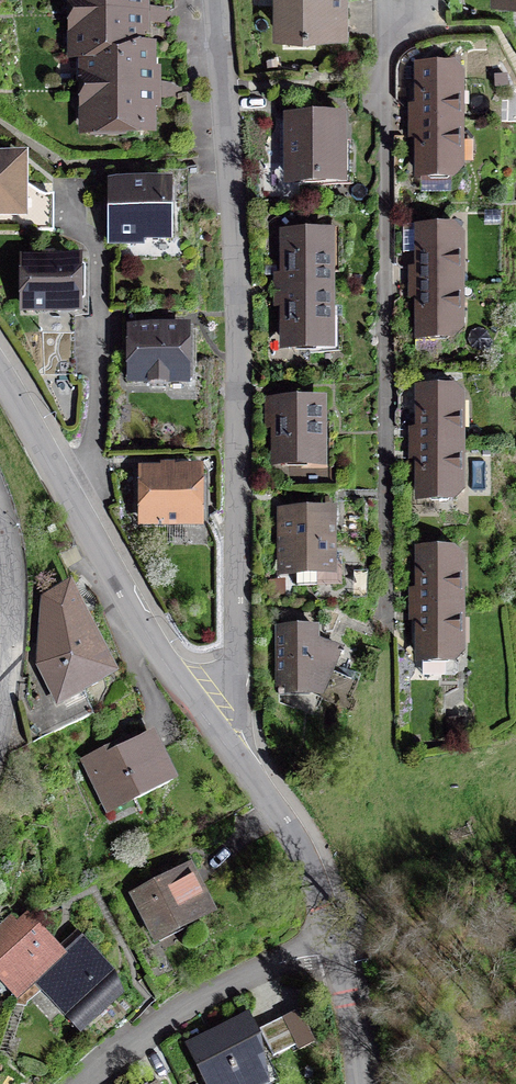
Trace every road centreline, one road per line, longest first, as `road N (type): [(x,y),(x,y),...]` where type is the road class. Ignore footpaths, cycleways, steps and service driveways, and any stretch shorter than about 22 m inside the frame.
road 1 (residential): [(217,0),(238,307),(236,658),(229,700),(209,718)]
road 2 (residential): [(385,624),(387,74),(411,24),(411,0)]
road 3 (residential): [(209,718),(157,650),(0,372)]
road 4 (residential): [(86,1083),(203,995),(283,962),(337,951)]
road 5 (residential): [(337,951),(314,870),(209,718)]
road 6 (residential): [(0,715),(13,567),(0,512)]
road 7 (residential): [(364,1083),(337,951)]

